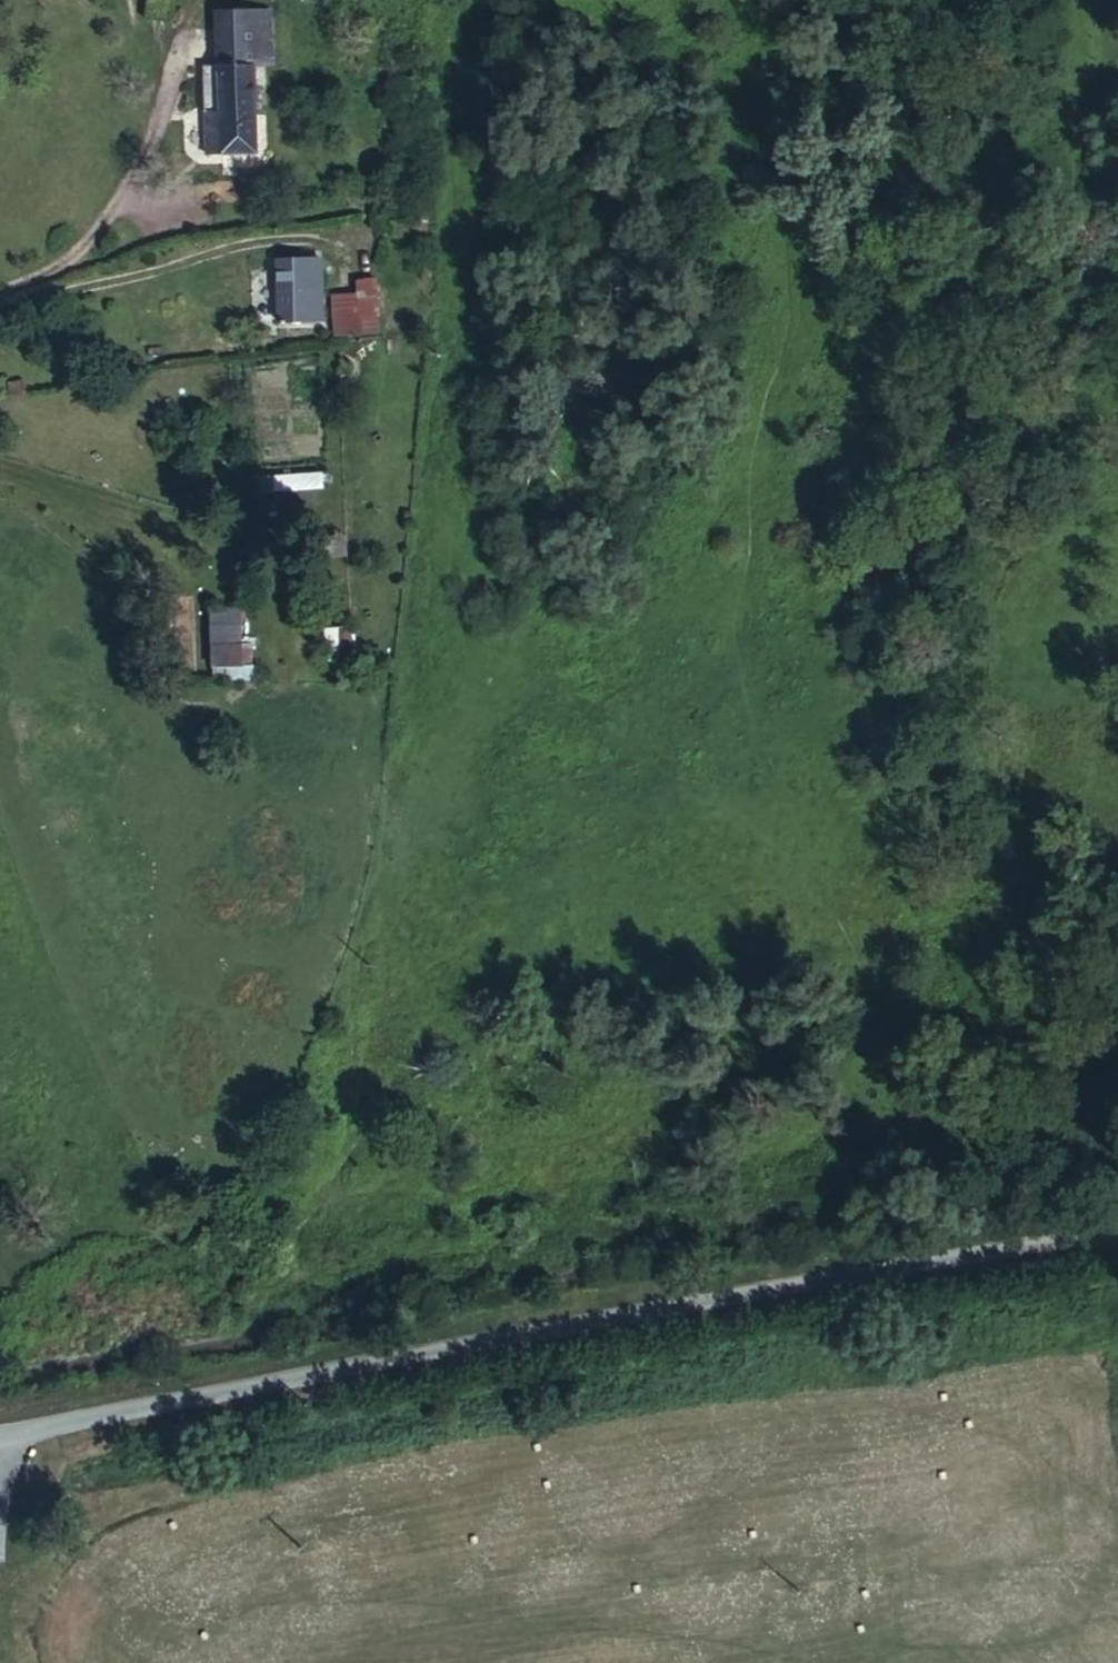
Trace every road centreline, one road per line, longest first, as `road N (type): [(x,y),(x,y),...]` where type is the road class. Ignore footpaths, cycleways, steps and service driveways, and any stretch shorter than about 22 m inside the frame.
road 1 (unclassified): [(1117,1233),(0,1442)]

